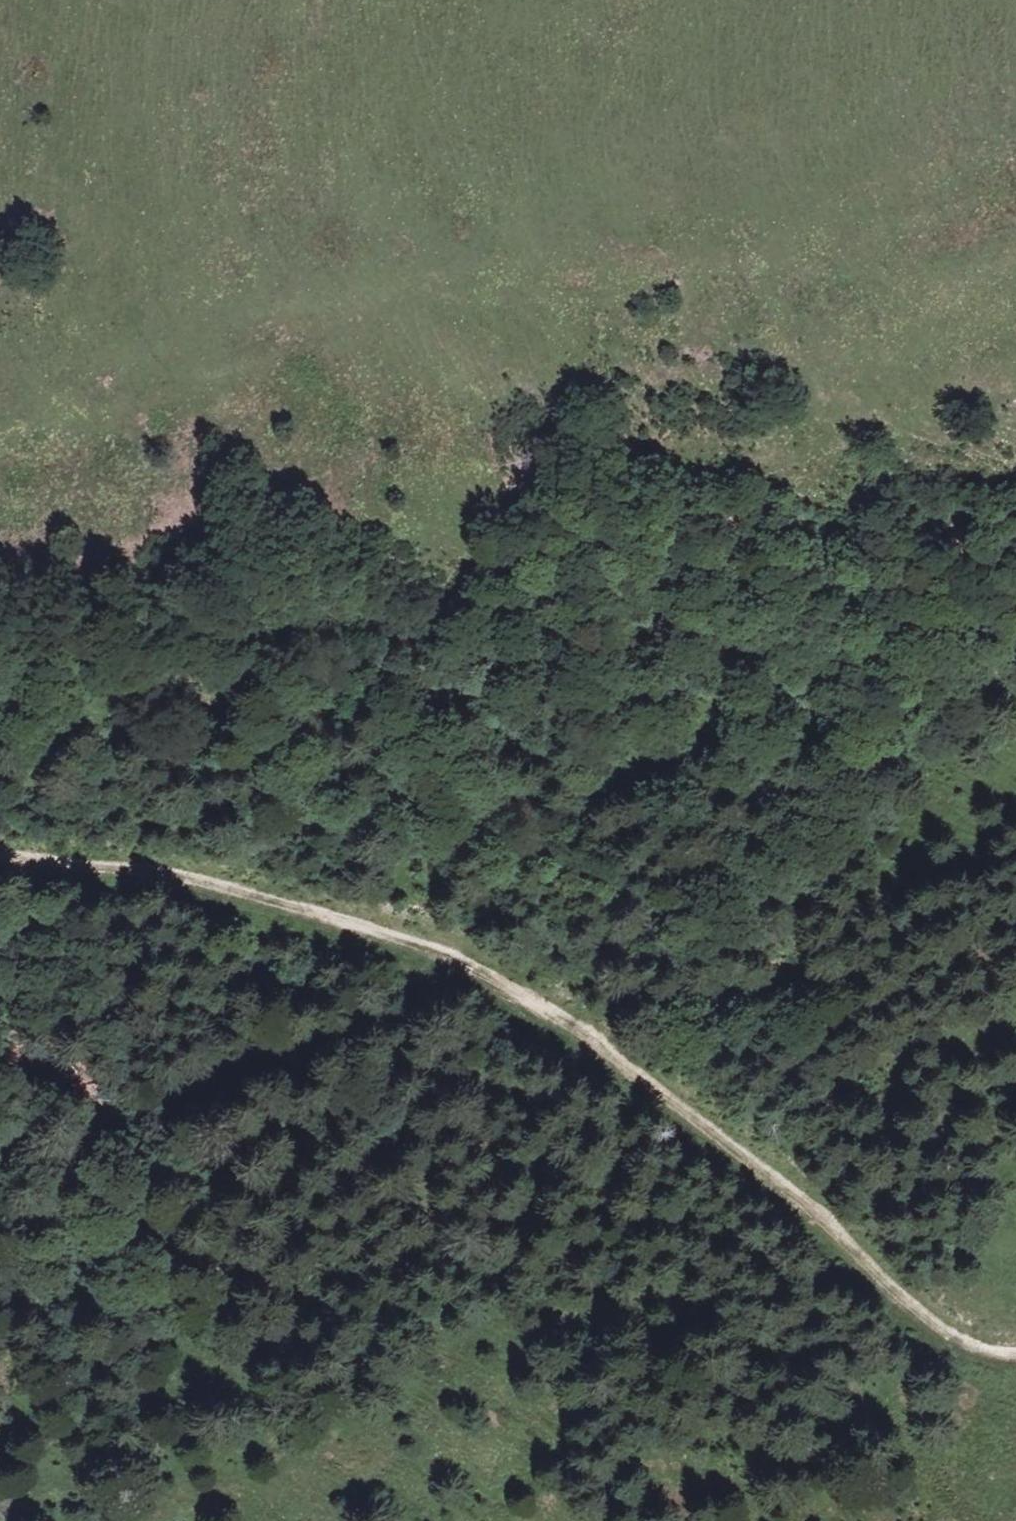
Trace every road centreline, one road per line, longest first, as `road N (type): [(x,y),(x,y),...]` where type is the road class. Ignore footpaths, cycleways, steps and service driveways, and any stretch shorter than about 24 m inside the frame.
road 1 (track): [(1015,1350),(996,1354),(951,1338),(749,1148),(588,1028),(451,951),(176,872),(0,856)]

